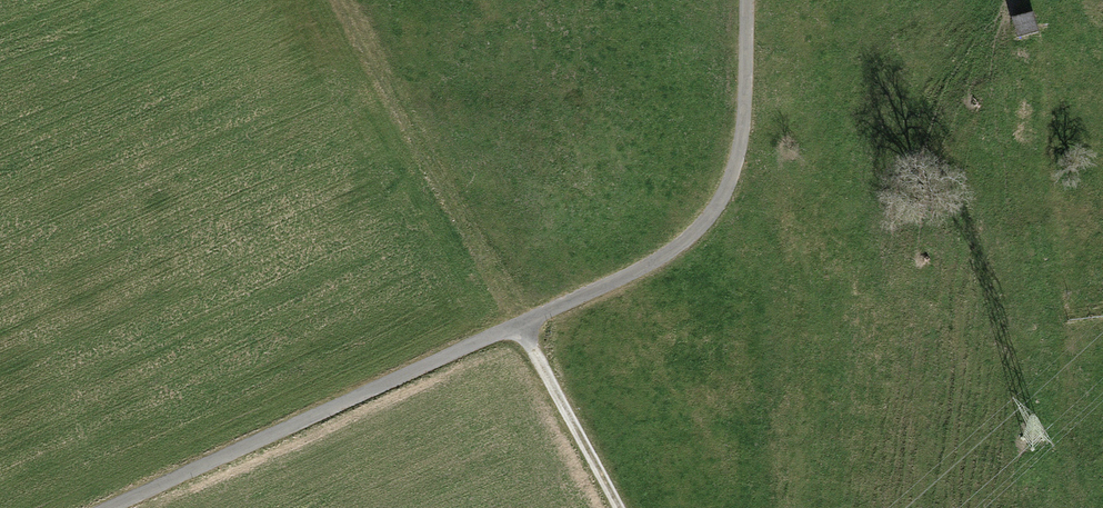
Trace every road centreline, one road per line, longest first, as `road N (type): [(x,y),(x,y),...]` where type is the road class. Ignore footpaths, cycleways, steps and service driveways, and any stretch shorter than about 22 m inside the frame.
road 1 (track): [(105,507),(637,269),(699,230),(735,187),(747,125),(751,0)]
road 2 (track): [(623,507),(525,320),(478,152)]

